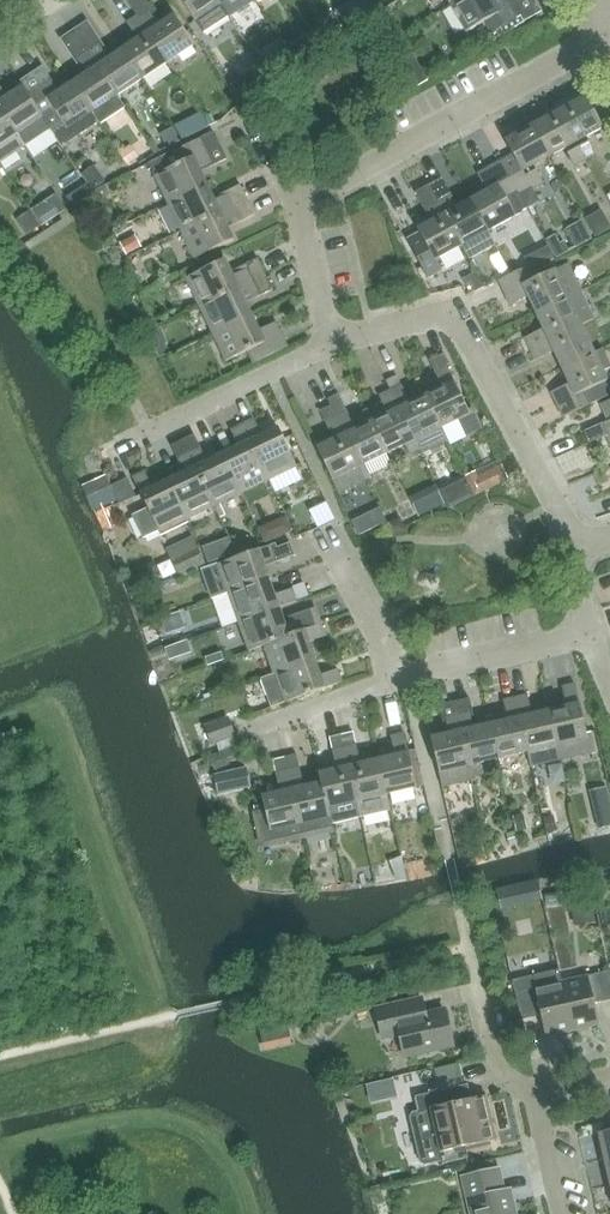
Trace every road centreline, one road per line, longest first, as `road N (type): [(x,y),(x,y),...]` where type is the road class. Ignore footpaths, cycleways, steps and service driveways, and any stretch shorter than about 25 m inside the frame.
road 1 (residential): [(587,554),(449,304),(339,350)]
road 2 (residential): [(301,211),(609,33)]
road 3 (residential): [(143,441),(339,350)]
road 4 (residential): [(596,630),(399,681)]
road 5 (residential): [(535,1098),(494,1059),(471,955)]
road 6 (residential): [(399,681),(341,547)]
road 7 (residential): [(339,350),(301,211)]
road 8 (residential): [(263,727),(399,681)]

